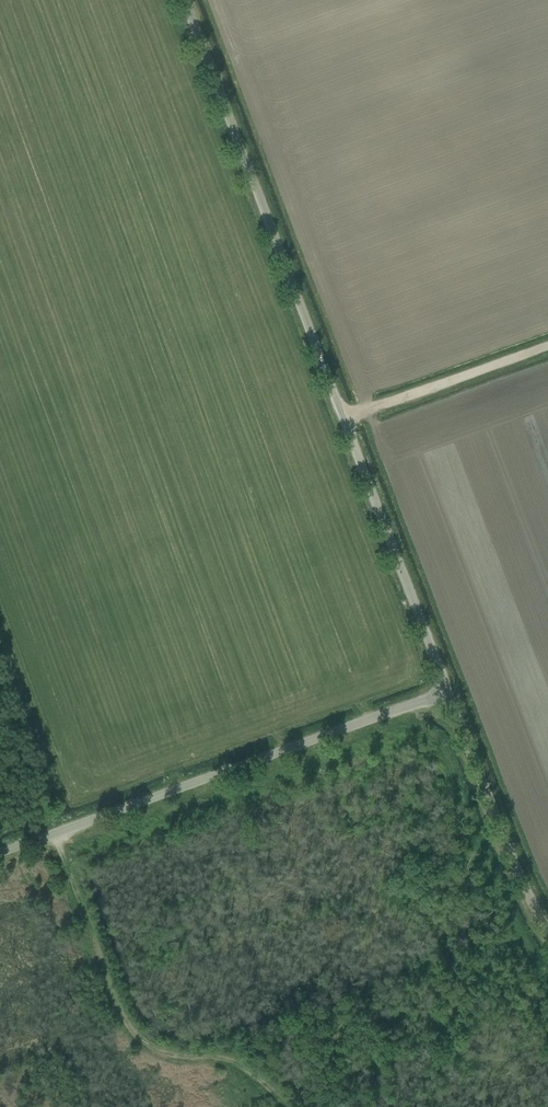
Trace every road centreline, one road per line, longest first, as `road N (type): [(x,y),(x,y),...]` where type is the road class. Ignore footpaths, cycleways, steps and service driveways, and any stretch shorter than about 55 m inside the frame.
road 1 (unclassified): [(448,687),(185,0)]
road 2 (unclassified): [(0,851),(448,687)]
road 3 (track): [(287,1106),(241,1064),(146,1043),(123,1008),(61,829)]
road 4 (unclassified): [(547,934),(448,687)]
road 5 (track): [(346,420),(547,345)]

